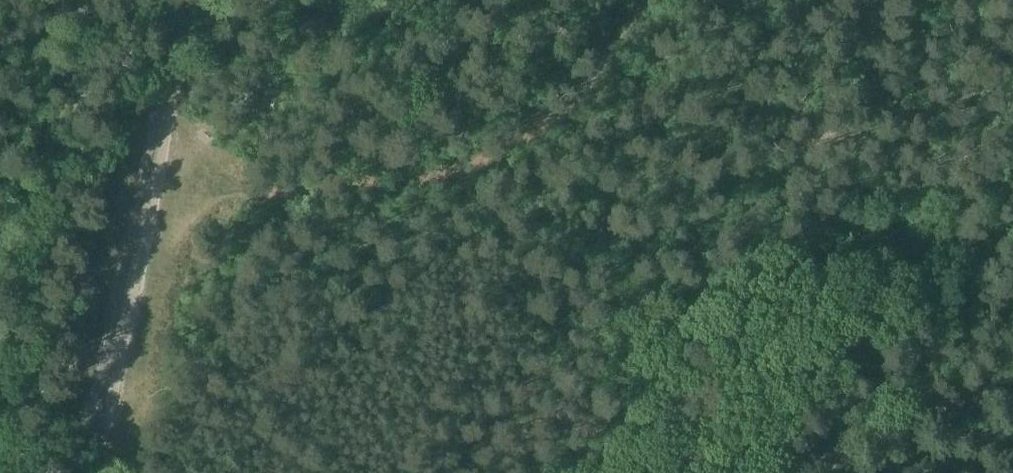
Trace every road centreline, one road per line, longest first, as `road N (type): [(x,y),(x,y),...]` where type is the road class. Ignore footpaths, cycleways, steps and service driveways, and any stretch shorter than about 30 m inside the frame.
road 1 (track): [(638,0),(606,51),(435,155),(323,181),(233,185),(155,174)]
road 2 (track): [(89,472),(197,0)]
road 3 (track): [(804,472),(1012,373)]

